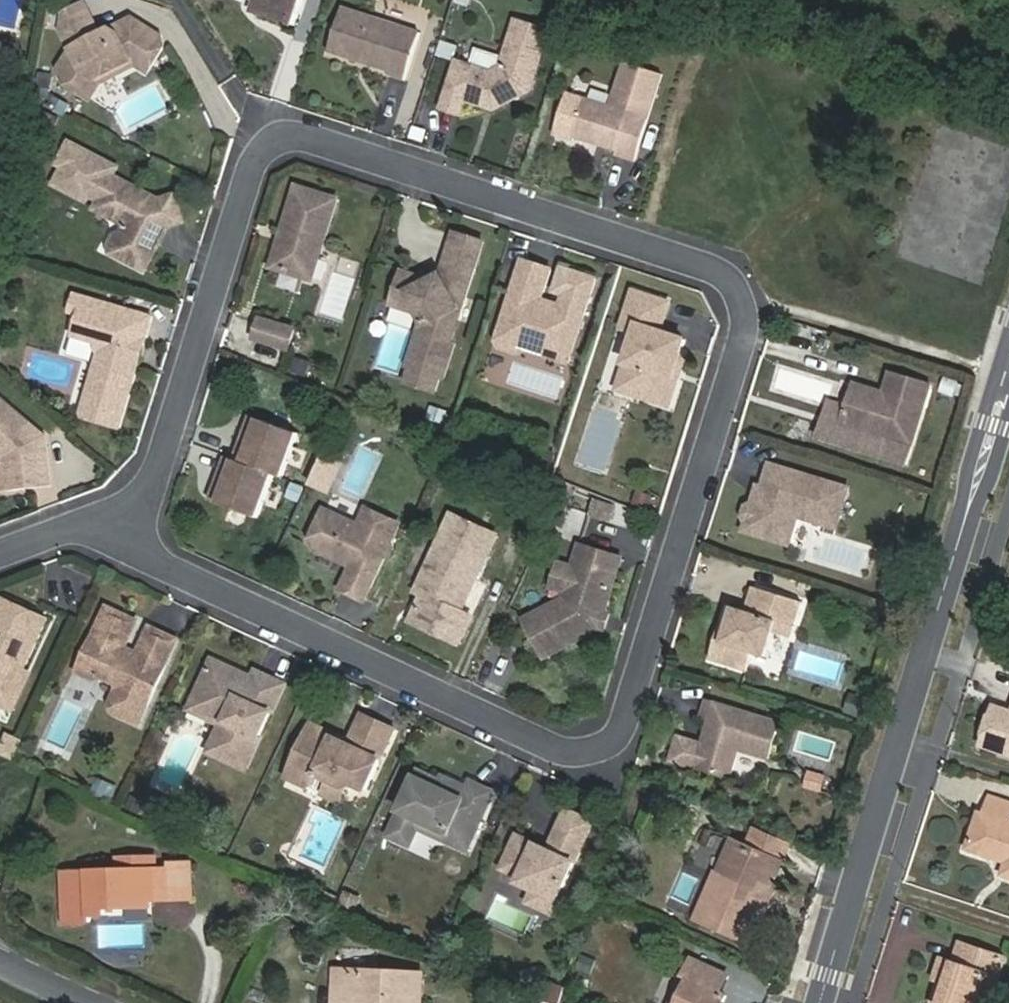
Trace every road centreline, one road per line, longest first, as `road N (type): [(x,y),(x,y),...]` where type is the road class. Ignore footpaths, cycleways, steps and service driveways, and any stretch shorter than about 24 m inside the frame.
road 1 (residential): [(161,491),(260,160),(301,138),(722,274),(743,297),(748,322),(622,733),(599,751),(573,753),(179,567)]
road 2 (secondary): [(1008,374),(963,569),(825,1002)]
road 3 (track): [(748,322),(771,308),(1008,374)]
road 4 (residential): [(0,552),(161,491)]

